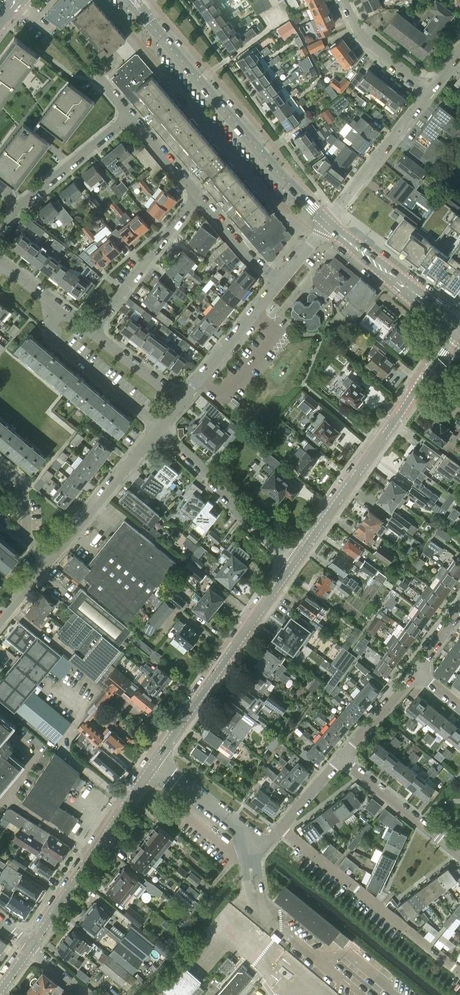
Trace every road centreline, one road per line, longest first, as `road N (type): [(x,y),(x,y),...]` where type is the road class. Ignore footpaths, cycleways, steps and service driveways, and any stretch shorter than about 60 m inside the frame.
road 1 (tertiary): [(327,223),(139,5)]
road 2 (residential): [(292,564),(457,329)]
road 3 (residential): [(153,762),(292,564)]
road 4 (residential): [(459,973),(281,828)]
road 5 (residential): [(160,429),(292,564)]
road 6 (residential): [(160,429),(53,339),(49,302)]
road 7 (residential): [(0,231),(129,114)]
road 8 (residential): [(51,559),(160,429)]
road 9 (residential): [(92,330),(200,200)]
road 10 (tertiary): [(457,329),(327,223)]
road 11 (residential): [(327,223),(428,94)]
road 12 (unclassified): [(184,401),(281,282)]
road 13 (residential): [(459,854),(340,758)]
road 14 (residential): [(428,94),(369,47),(346,0)]
road 15 (residential): [(153,762),(249,841)]

